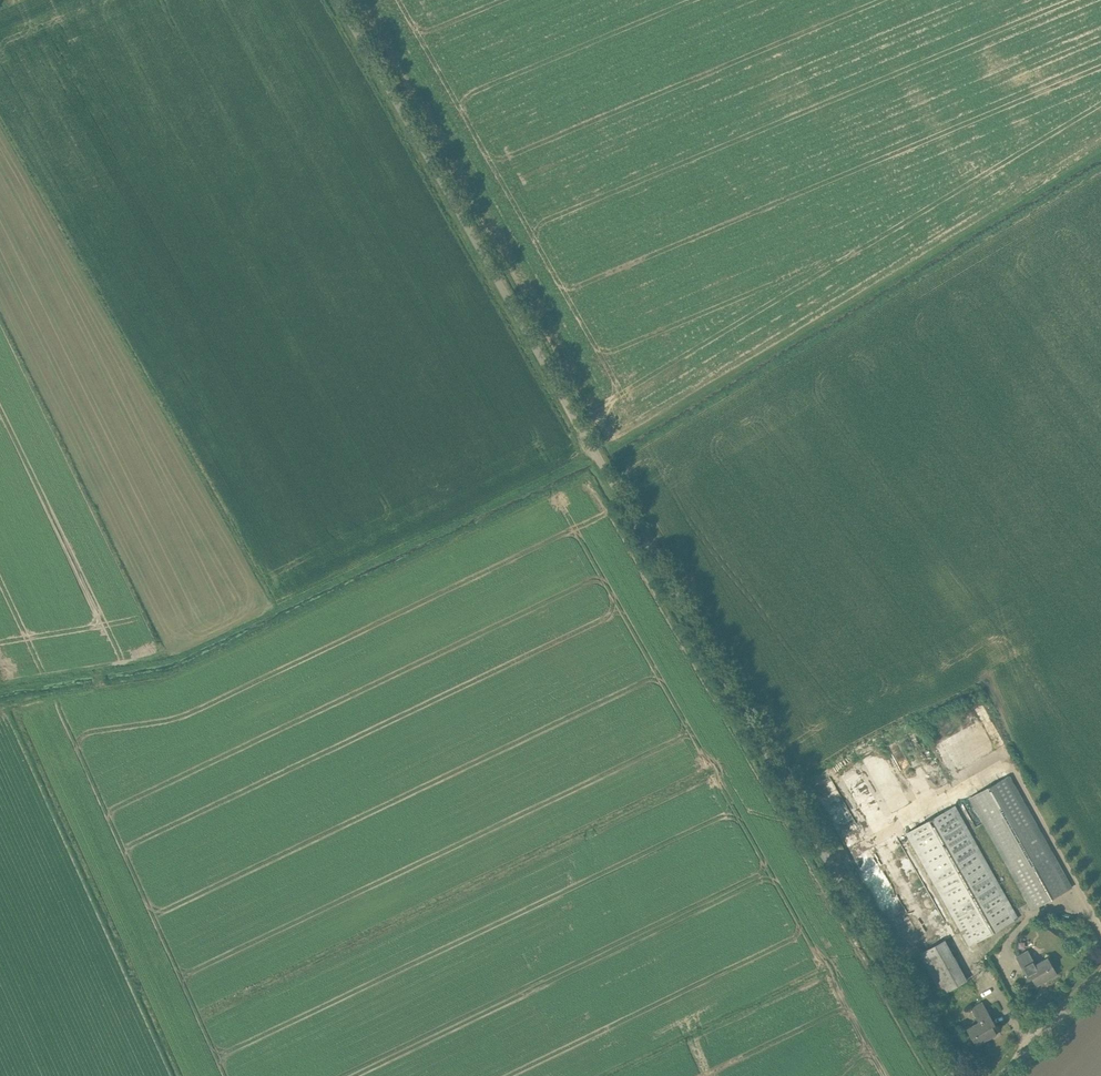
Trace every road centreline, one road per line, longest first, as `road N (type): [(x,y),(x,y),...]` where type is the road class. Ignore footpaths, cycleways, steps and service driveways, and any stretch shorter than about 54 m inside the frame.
road 1 (unclassified): [(950,1075),(339,0)]
road 2 (unclassified): [(1002,1075),(1100,976)]

